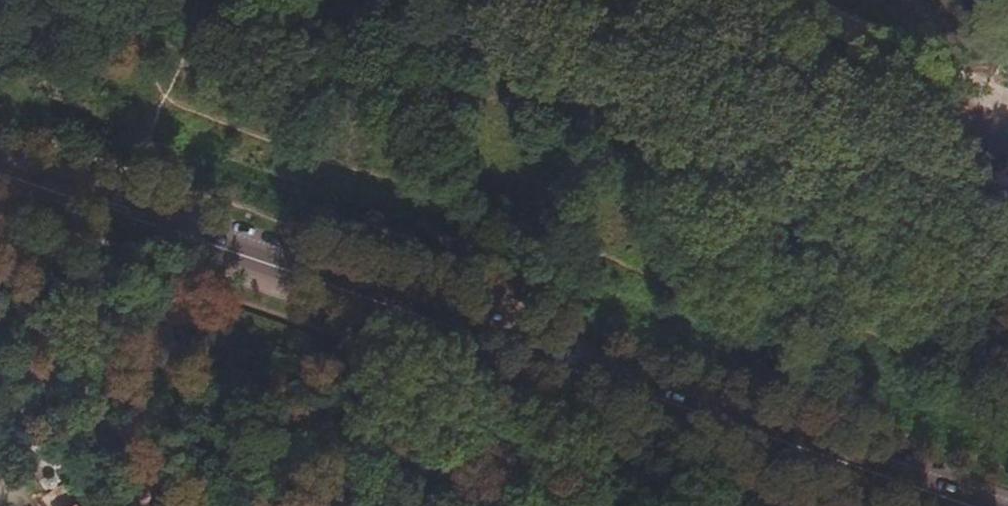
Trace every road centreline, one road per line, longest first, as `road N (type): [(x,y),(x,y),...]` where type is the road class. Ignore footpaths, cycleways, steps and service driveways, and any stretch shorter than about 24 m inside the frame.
road 1 (secondary): [(0,175),(964,505)]
road 2 (track): [(117,215),(218,0)]

